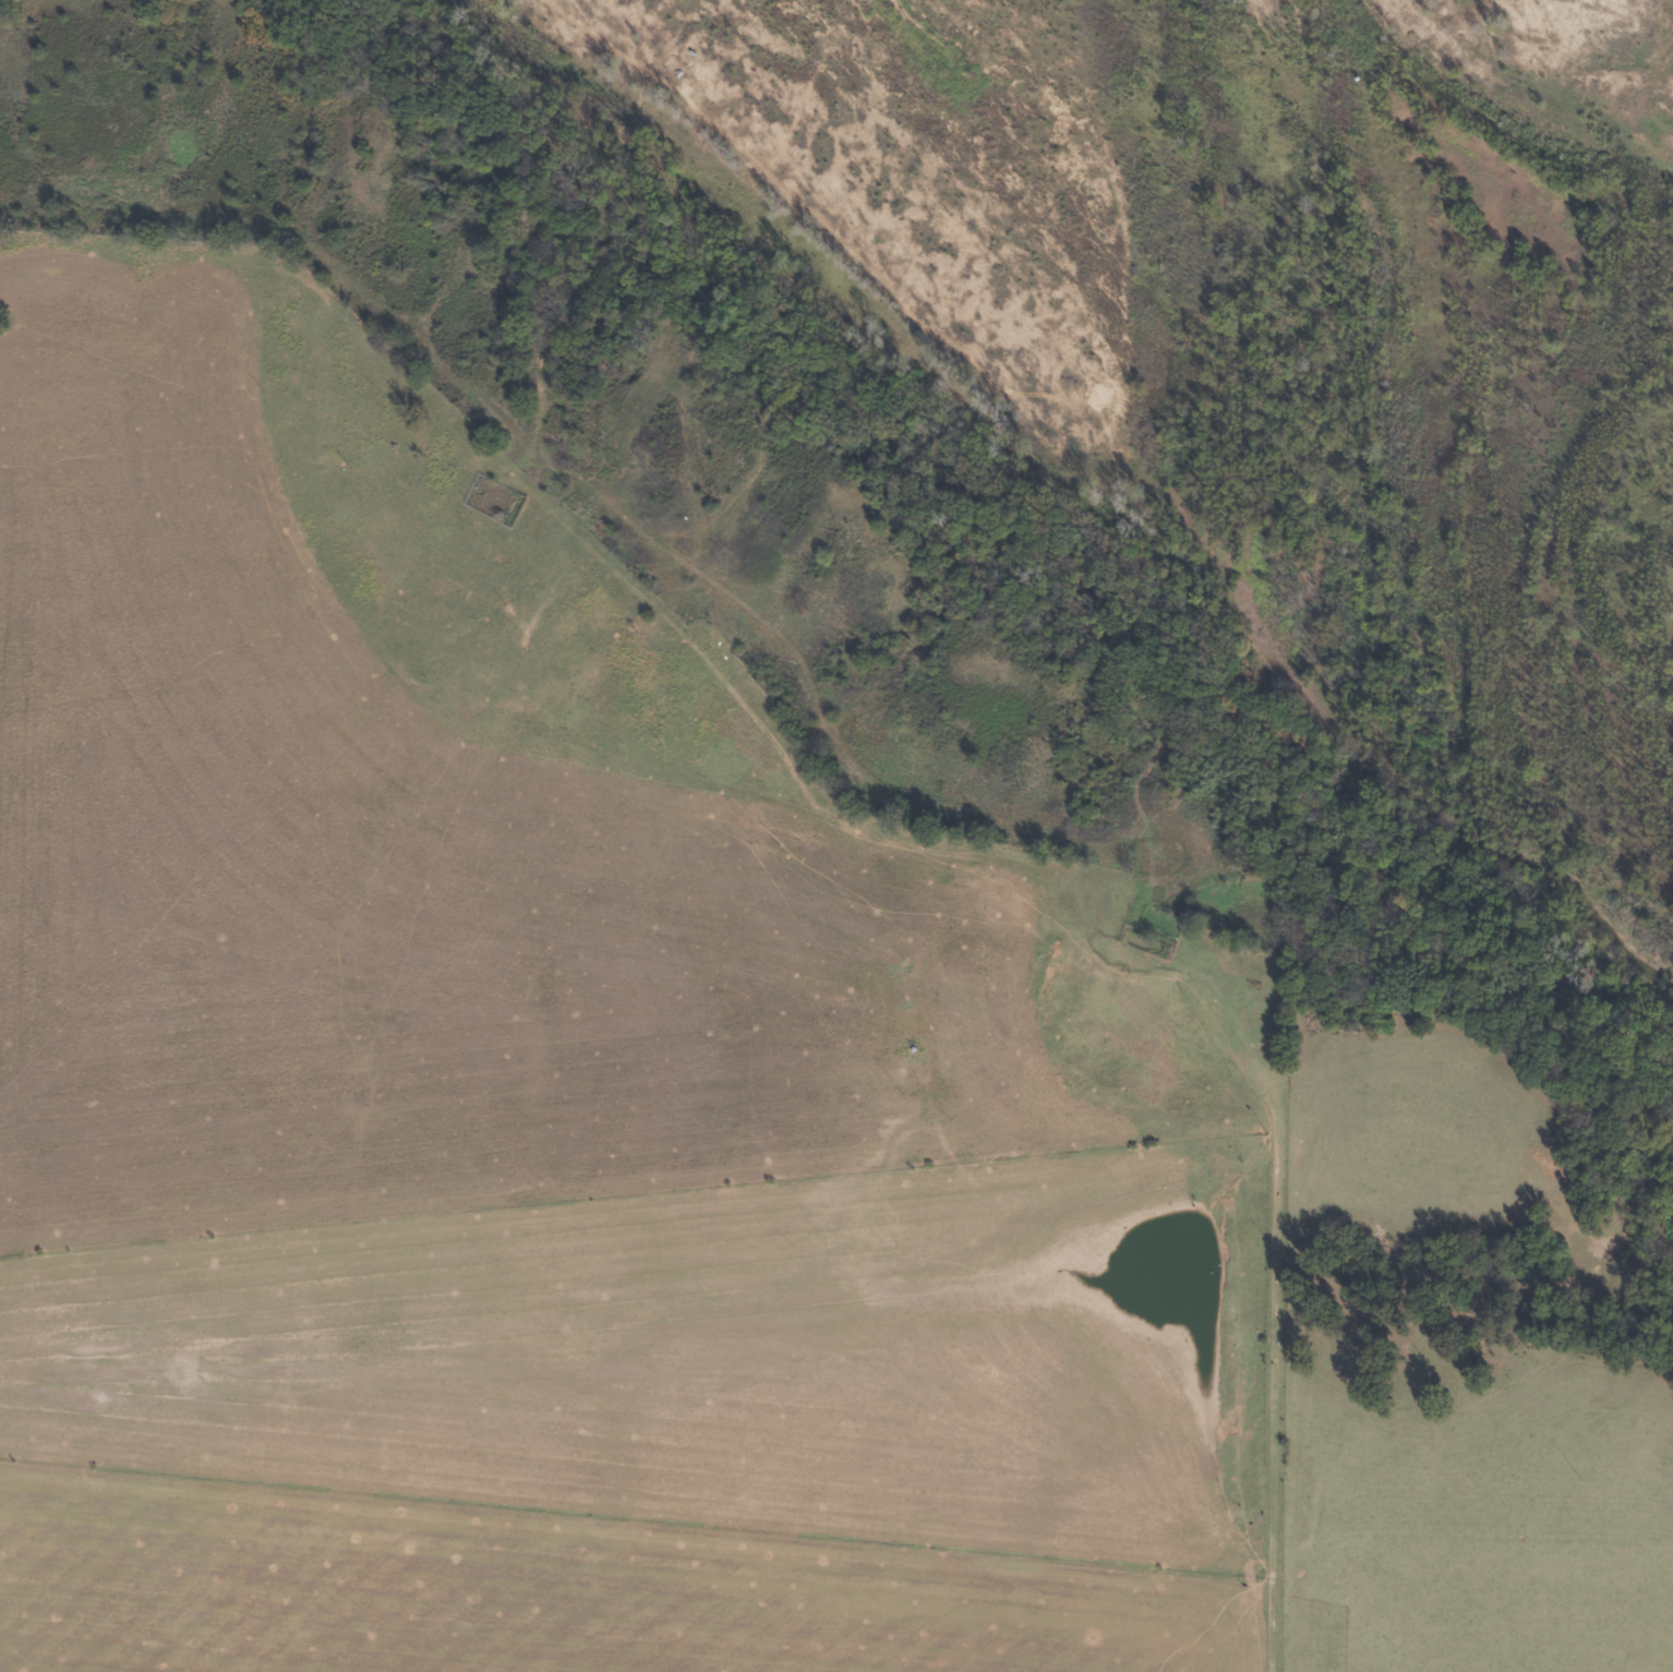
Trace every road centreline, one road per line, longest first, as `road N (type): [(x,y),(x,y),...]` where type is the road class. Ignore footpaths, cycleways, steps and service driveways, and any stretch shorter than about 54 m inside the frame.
road 1 (residential): [(1287,1671),(1296,1172),(1229,1066),(1111,941),(888,823),(586,470),(558,390),(542,87),(527,0)]
road 2 (residential): [(717,623),(546,616),(495,594),(453,562),(423,494),(393,353),(369,306),(302,281),(200,274),(82,301),(0,293)]

